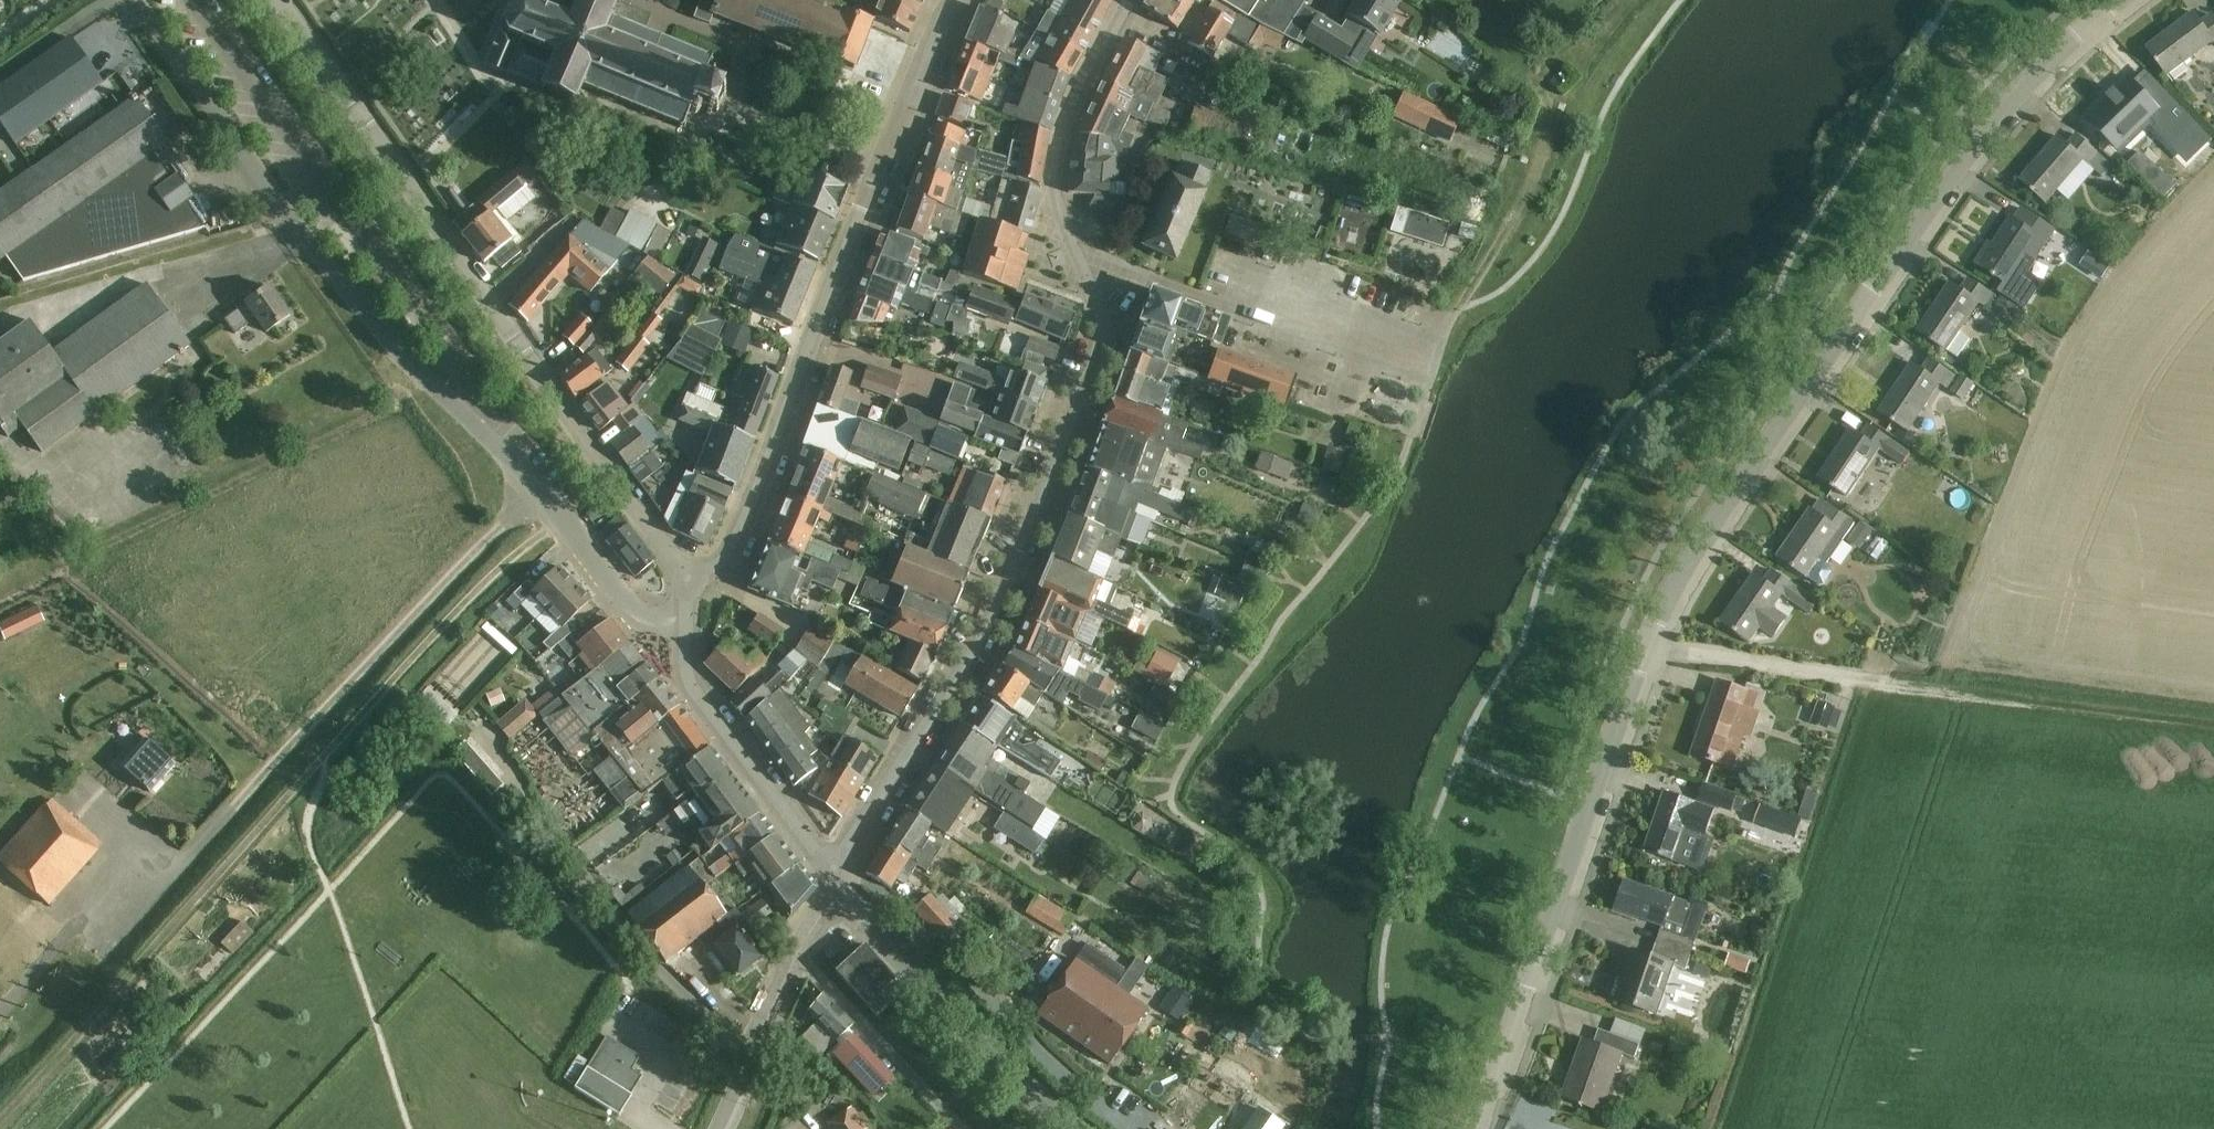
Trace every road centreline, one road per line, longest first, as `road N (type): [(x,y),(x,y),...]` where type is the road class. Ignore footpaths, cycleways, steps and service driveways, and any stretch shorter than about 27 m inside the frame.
road 1 (residential): [(1478,1128),(1589,807),(1678,582),(1974,147),(2117,0)]
road 2 (tertiary): [(829,870),(980,643),(1100,354),(1101,324),(1053,188),(1079,89),(1128,0)]
road 3 (residential): [(688,582),(280,0)]
road 4 (residential): [(957,0),(882,163),(751,503),(725,559),(688,582)]
road 5 (tertiary): [(542,493),(406,360),(323,260),(135,0)]
road 6 (residential): [(187,859),(501,523),(542,493)]
road 7 (tertiary): [(1075,1128),(1006,1071),(846,891)]
road 8 (tertiary): [(829,870),(687,683),(686,629)]
road 9 (residential): [(797,952),(959,1128)]
road 10 (tertiary): [(686,629),(636,618),(542,493)]
road 11 (residential): [(718,1128),(797,952)]

